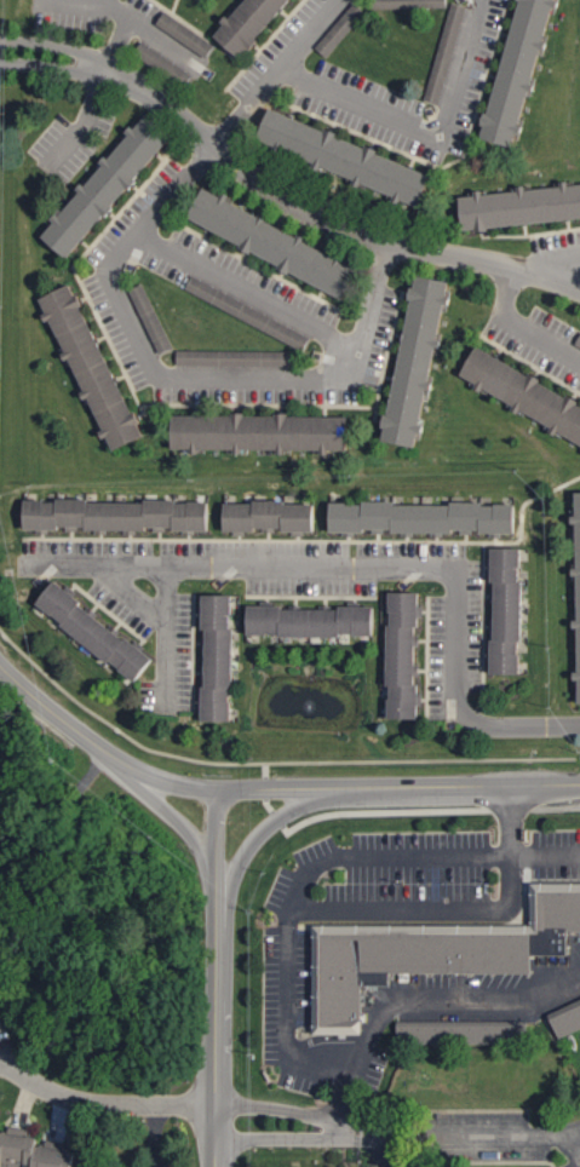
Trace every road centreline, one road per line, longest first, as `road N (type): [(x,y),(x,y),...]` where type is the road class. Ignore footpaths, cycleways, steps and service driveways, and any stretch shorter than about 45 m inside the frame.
road 1 (residential): [(579,969),(529,998),(398,999),(380,1010),(363,1056),(343,1073),(311,1064),(285,1035),(288,931),(309,873),(335,858),(579,853)]
road 2 (residential): [(0,54),(108,70),(289,206),(334,228),(579,292)]
road 3 (residential): [(214,148),(108,274),(157,374),(343,376),(363,335),(386,245)]
road 4 (residential): [(484,0),(441,138),(280,71),(340,0)]
road 5 (residential): [(459,569),(93,563)]
road 6 (tertiary): [(579,791),(219,791)]
road 7 (residential): [(579,727),(496,729),(470,715),(460,699),(459,569)]
road 8 (tertiary): [(219,791),(148,776),(92,743),(0,668)]
road 9 (residential): [(217,1047),(156,1106),(69,1099),(0,1061)]
road 10 (residential): [(357,352),(137,235)]
road 11 (residential): [(579,1130),(377,1138),(332,1126)]
road 12 (residential): [(45,1),(108,10),(200,65)]
road 13 (tertiary): [(122,761),(140,788),(190,828),(217,893)]
road 14 (tertiary): [(217,1047),(217,893)]
road 15 (residential): [(167,565),(170,714)]
road 16 (residential): [(332,1126),(317,1113),(269,1104),(217,1047)]
road 17 (residential): [(513,270),(501,317),(579,363)]
road 18 (tertiary): [(217,893),(264,829),(308,789)]

